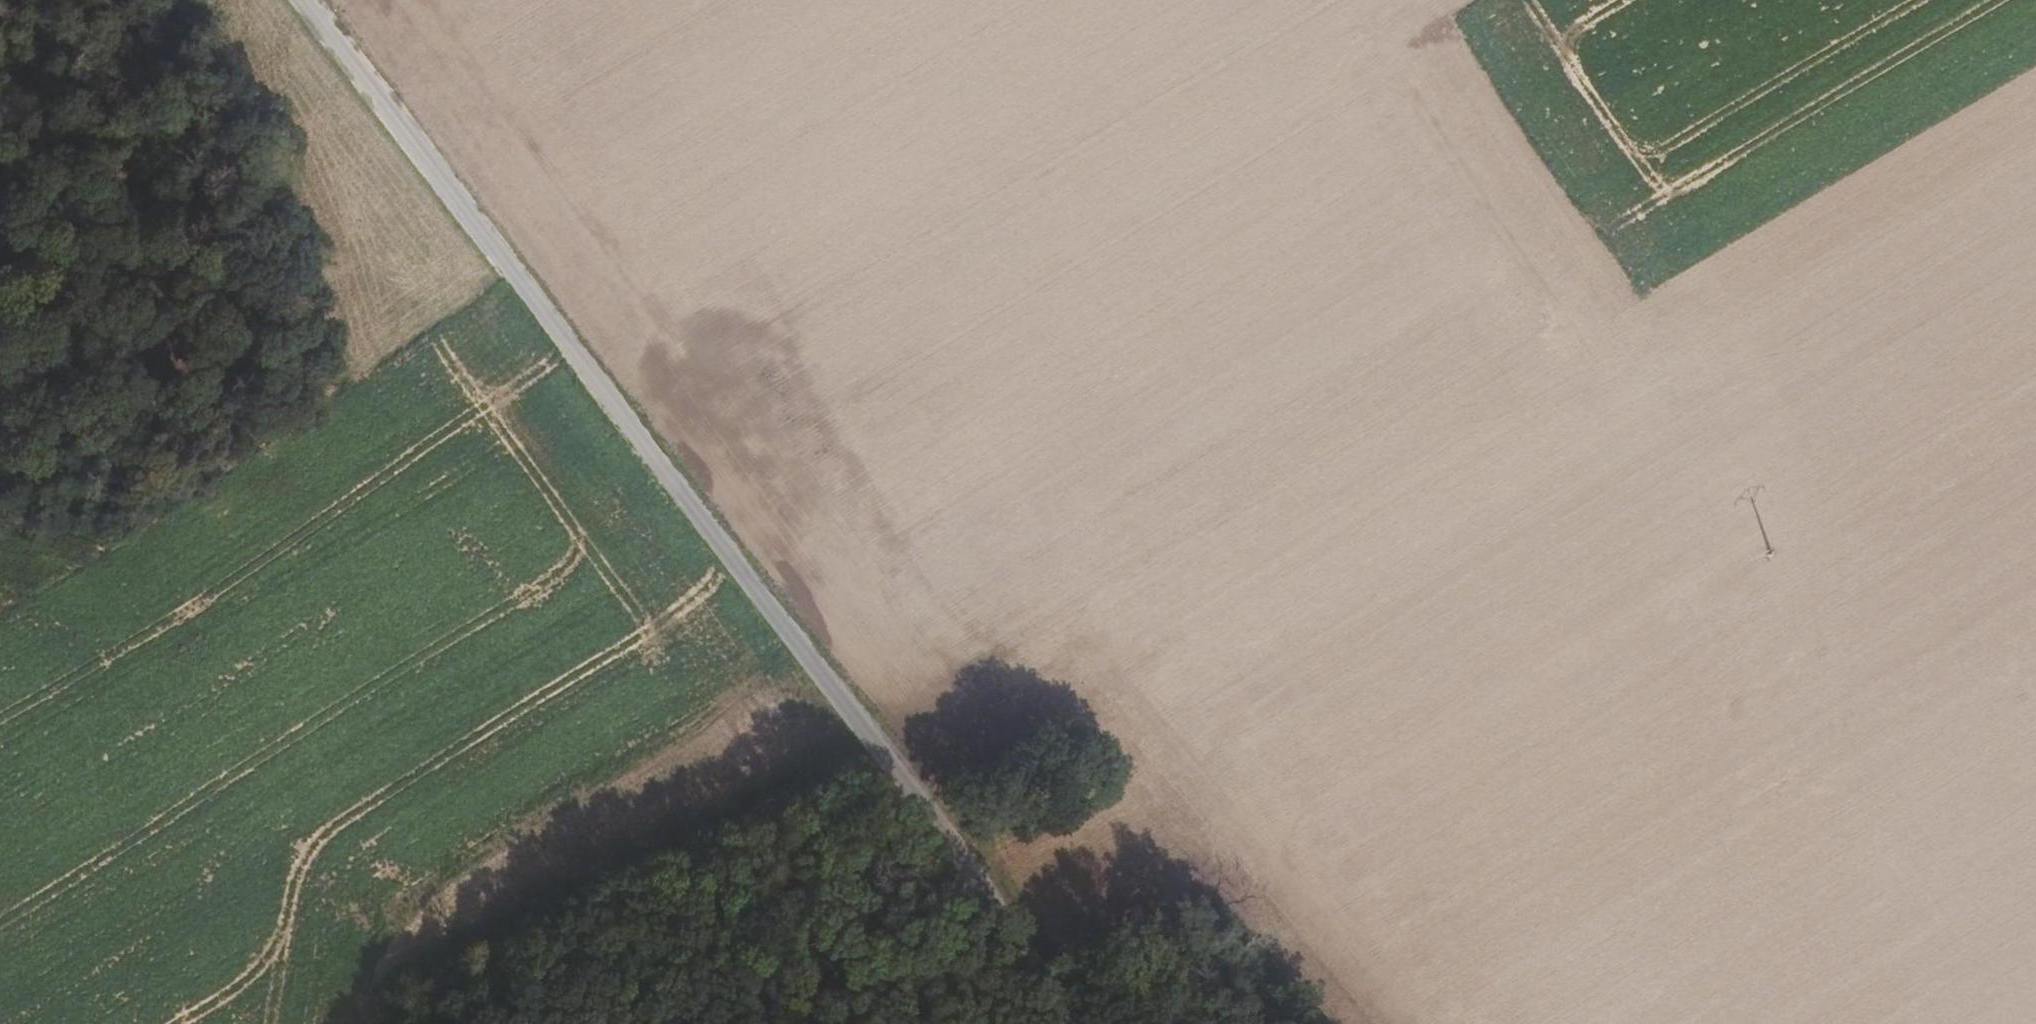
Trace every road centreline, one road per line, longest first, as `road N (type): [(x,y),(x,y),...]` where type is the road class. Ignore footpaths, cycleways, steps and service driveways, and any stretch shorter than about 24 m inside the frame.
road 1 (unclassified): [(306,0),(962,884),(1055,1023)]

